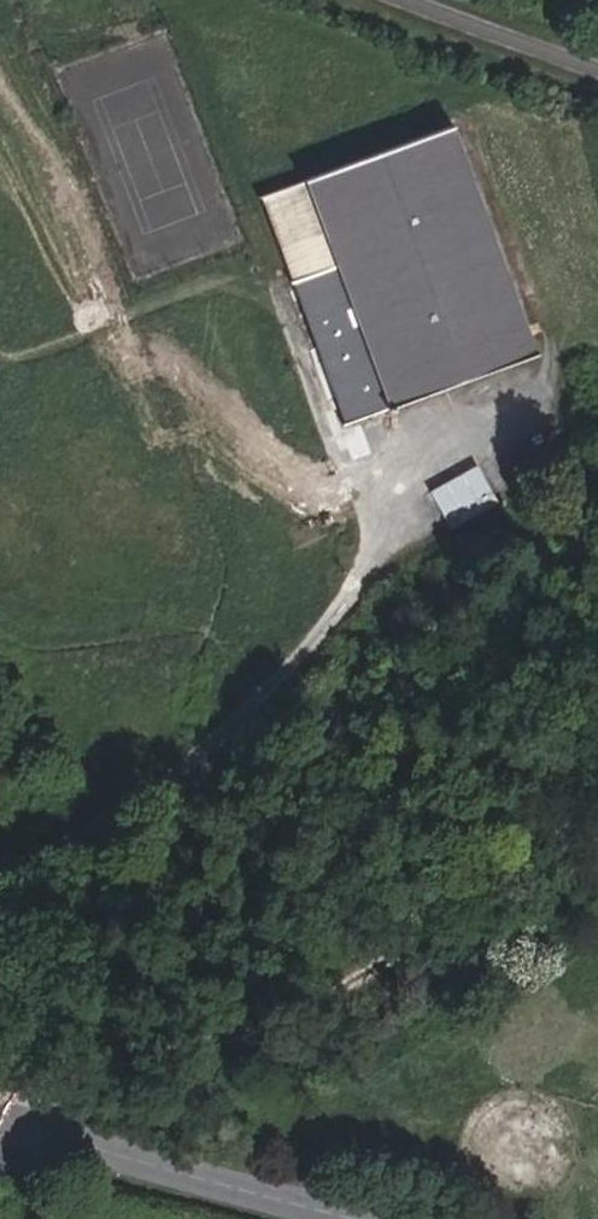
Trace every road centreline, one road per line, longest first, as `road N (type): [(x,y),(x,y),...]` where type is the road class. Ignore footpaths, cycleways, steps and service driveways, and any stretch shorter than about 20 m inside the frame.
road 1 (tertiary): [(0,1119),(351,1218)]

